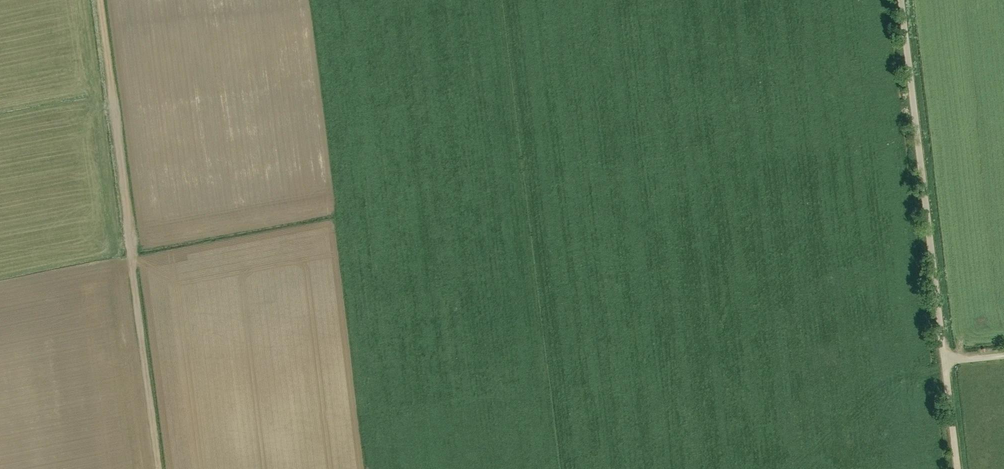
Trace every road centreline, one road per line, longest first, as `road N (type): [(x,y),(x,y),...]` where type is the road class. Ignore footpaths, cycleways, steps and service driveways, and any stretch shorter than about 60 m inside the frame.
road 1 (track): [(159,468),(98,0)]
road 2 (unclassified): [(957,468),(901,0)]

